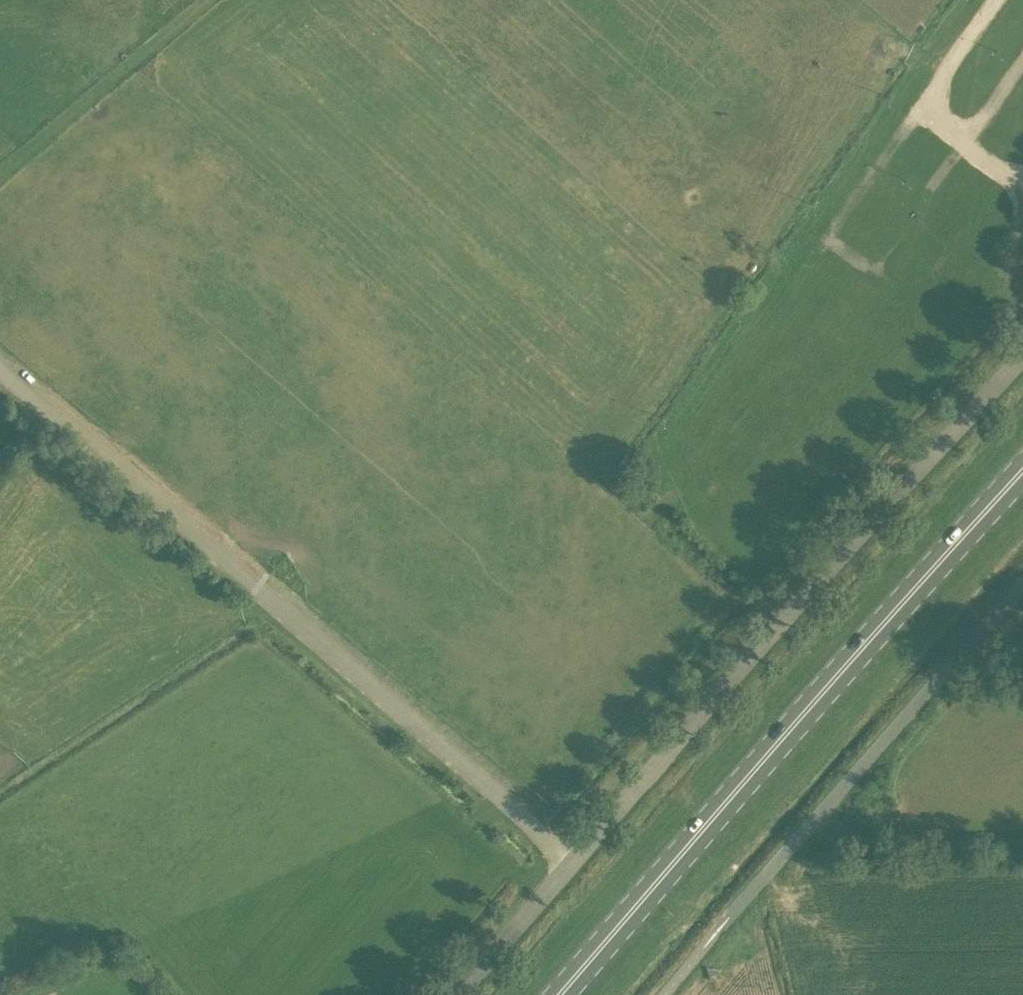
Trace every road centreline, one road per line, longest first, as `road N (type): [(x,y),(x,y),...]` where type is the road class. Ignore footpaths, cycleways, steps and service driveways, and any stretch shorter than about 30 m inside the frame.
road 1 (unclassified): [(456,994),(1022,351)]
road 2 (track): [(0,374),(571,862)]
road 3 (primary): [(560,994),(1022,469)]
road 4 (unclassified): [(716,934),(1022,585)]
road 5 (track): [(211,0),(0,181)]

